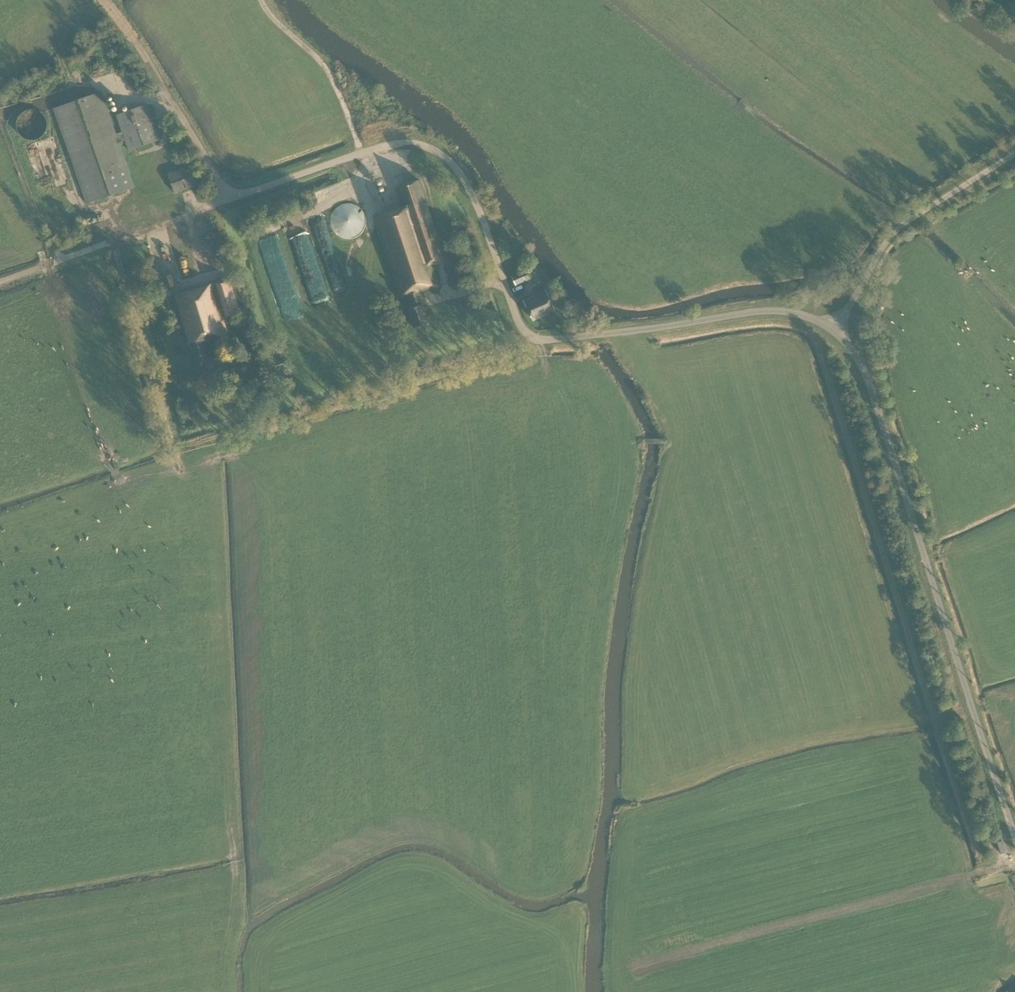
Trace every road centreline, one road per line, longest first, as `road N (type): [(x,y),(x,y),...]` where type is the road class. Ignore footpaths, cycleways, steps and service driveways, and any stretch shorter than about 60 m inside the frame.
road 1 (unclassified): [(1014,831),(864,369),(842,336),(814,319),(774,310),(530,339),(471,192),(445,157),(425,147),(384,146),(232,198)]
road 2 (track): [(174,457),(113,242)]
road 3 (track): [(363,153),(330,74),(262,0)]

